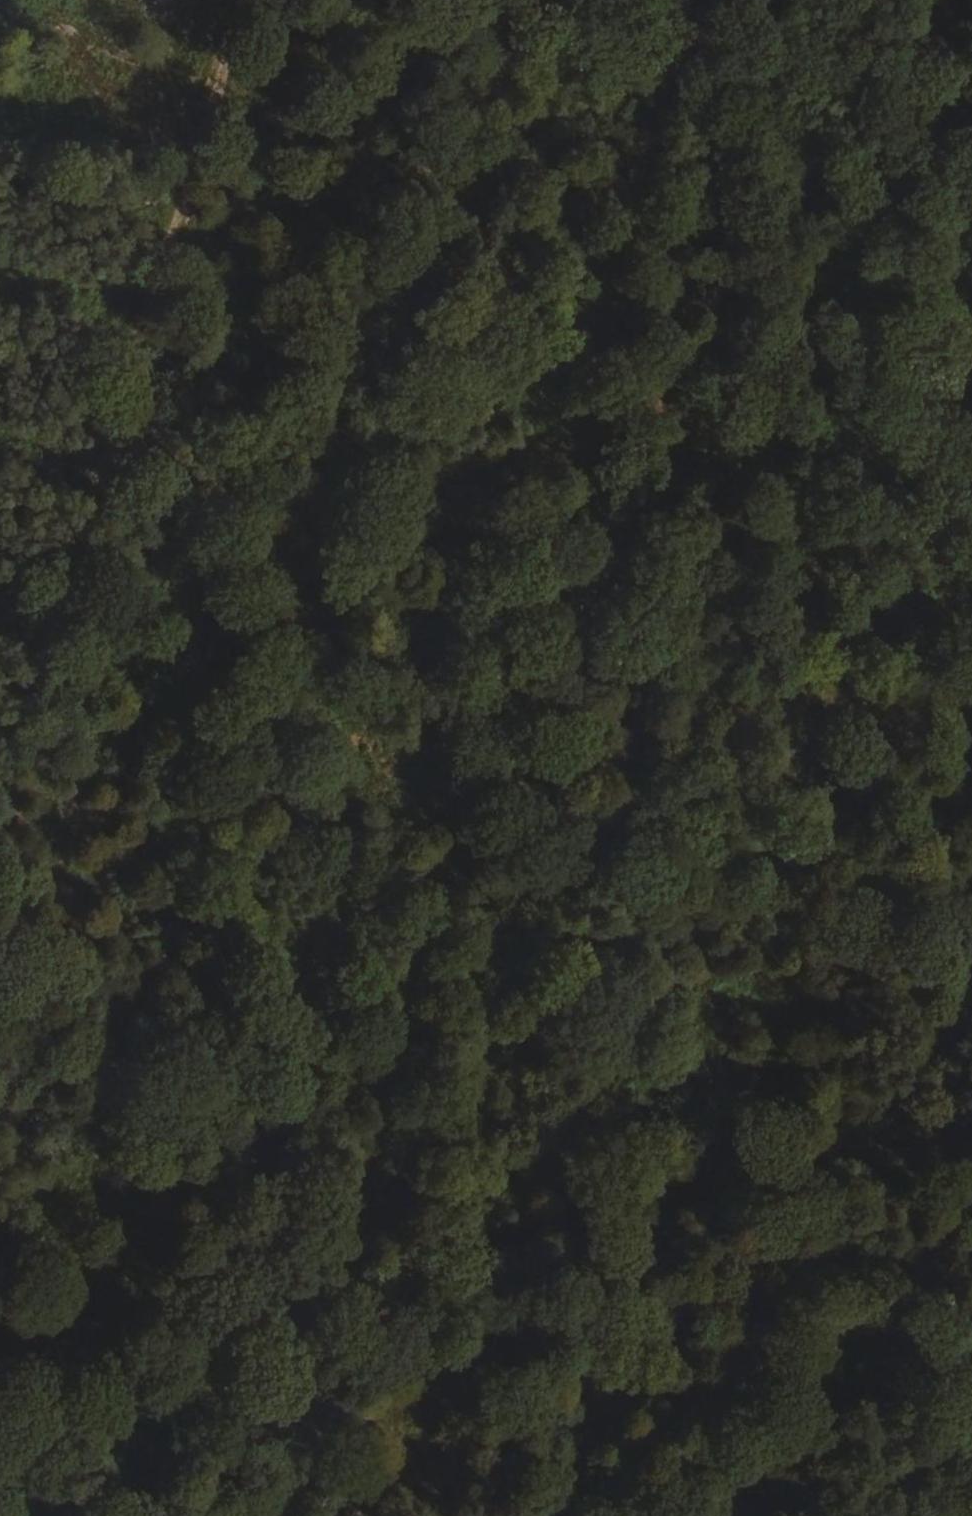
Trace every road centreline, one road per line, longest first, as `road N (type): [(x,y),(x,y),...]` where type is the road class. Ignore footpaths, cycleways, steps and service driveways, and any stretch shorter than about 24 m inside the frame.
road 1 (track): [(225,0),(0,675)]

